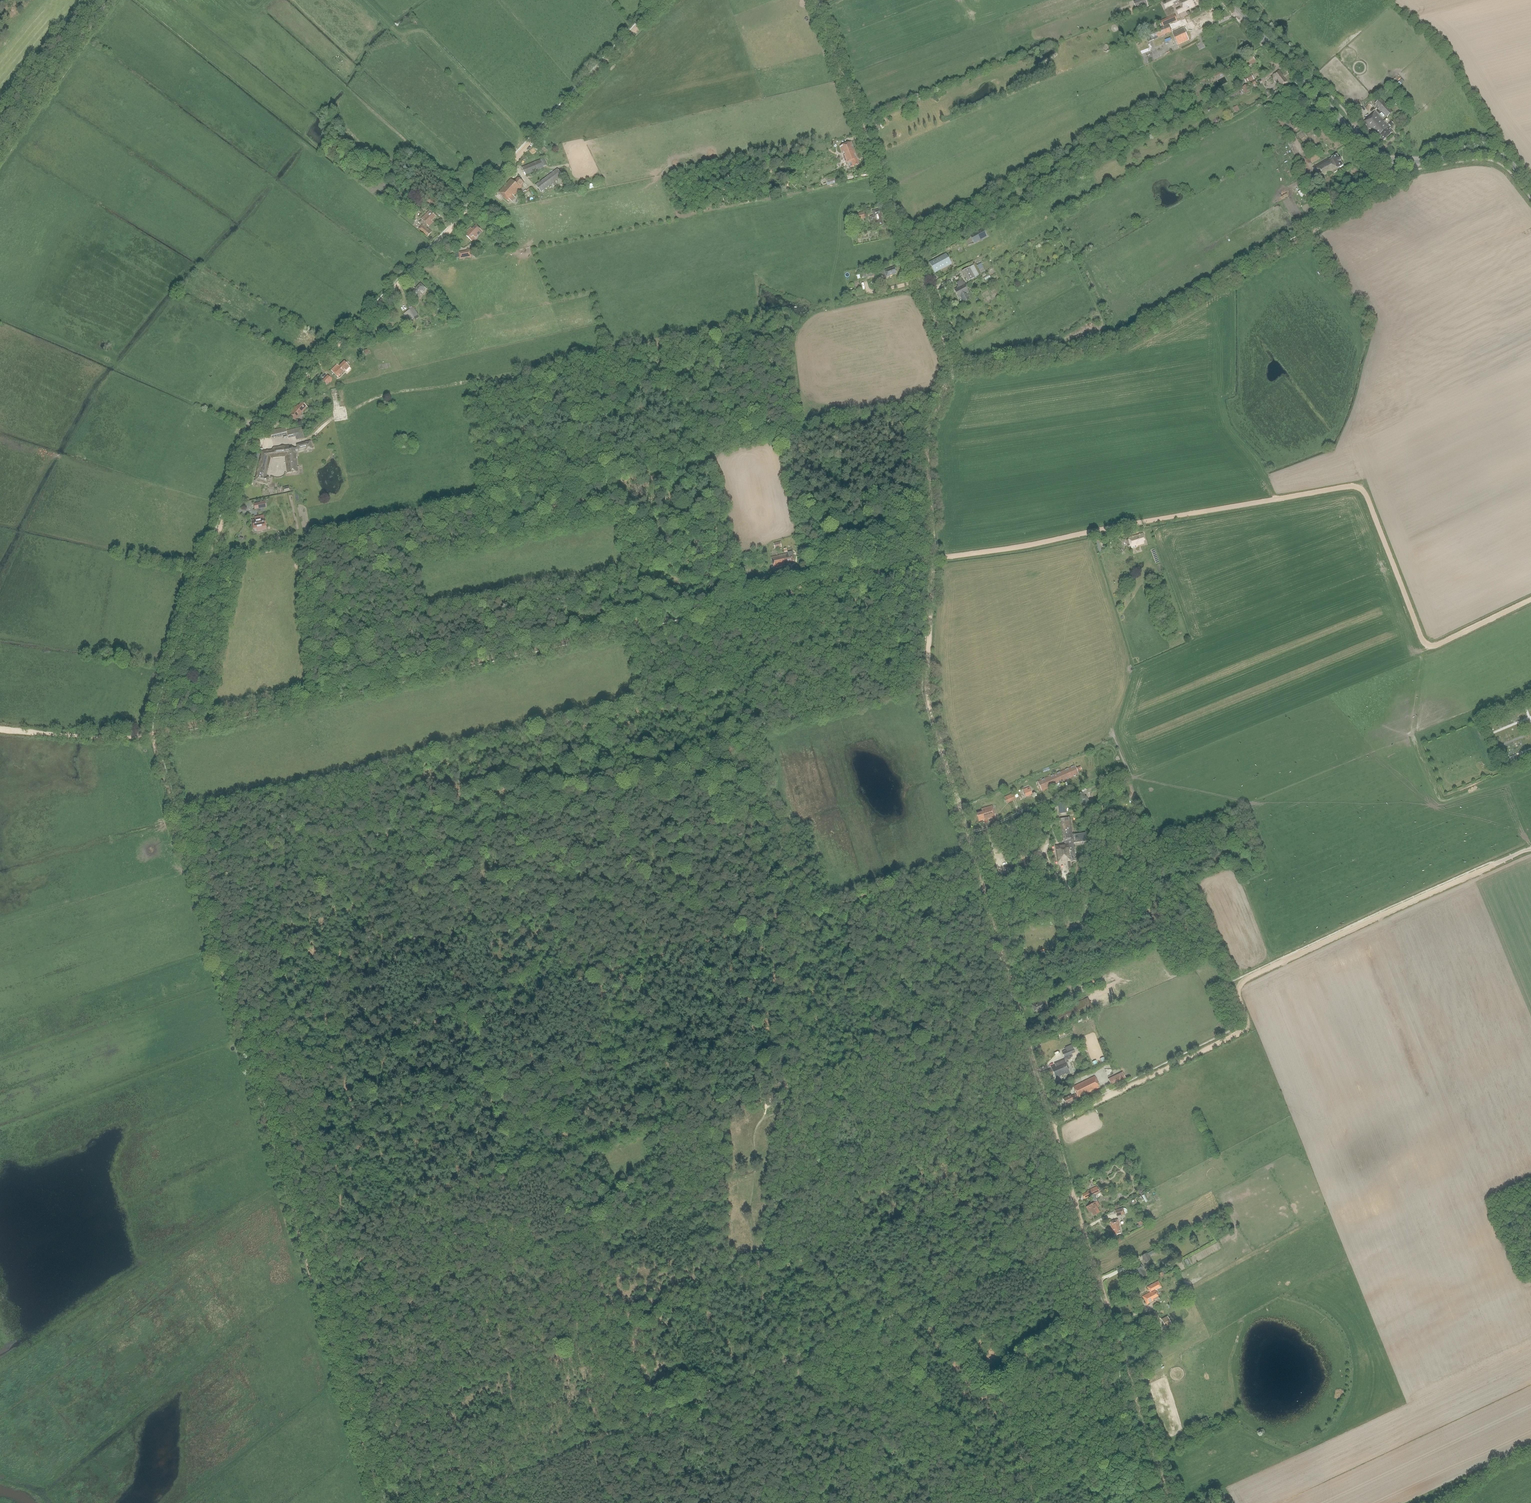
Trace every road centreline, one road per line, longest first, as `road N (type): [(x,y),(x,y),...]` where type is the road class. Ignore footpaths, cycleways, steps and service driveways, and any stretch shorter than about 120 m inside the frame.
road 1 (track): [(156,735),(257,430),(662,0)]
road 2 (track): [(381,1502),(156,735)]
road 3 (track): [(1530,600),(1428,646),(1365,492),(1351,486),(933,559)]
road 4 (track): [(1170,1502),(974,853)]
road 5 (track): [(156,735),(779,591)]
road 6 (track): [(1498,862),(1246,980),(1238,991),(1242,1031),(1050,1126)]
road 7 (track): [(1331,220),(1115,347),(954,371)]
road 8 (track): [(953,368),(814,0)]
road 9 (track): [(974,853),(925,693),(933,559)]
road 10 (tertiary): [(1227,0),(1388,161)]
road 11 (track): [(933,559),(926,437),(953,368)]
road 12 (unclassified): [(0,147),(107,0)]
road 13 (track): [(156,735),(0,730)]
road 14 (track): [(779,591),(929,559)]
road 15 (track): [(1240,987),(1183,872)]
road 16 (tertiary): [(1420,162),(1496,154),(1530,188)]

